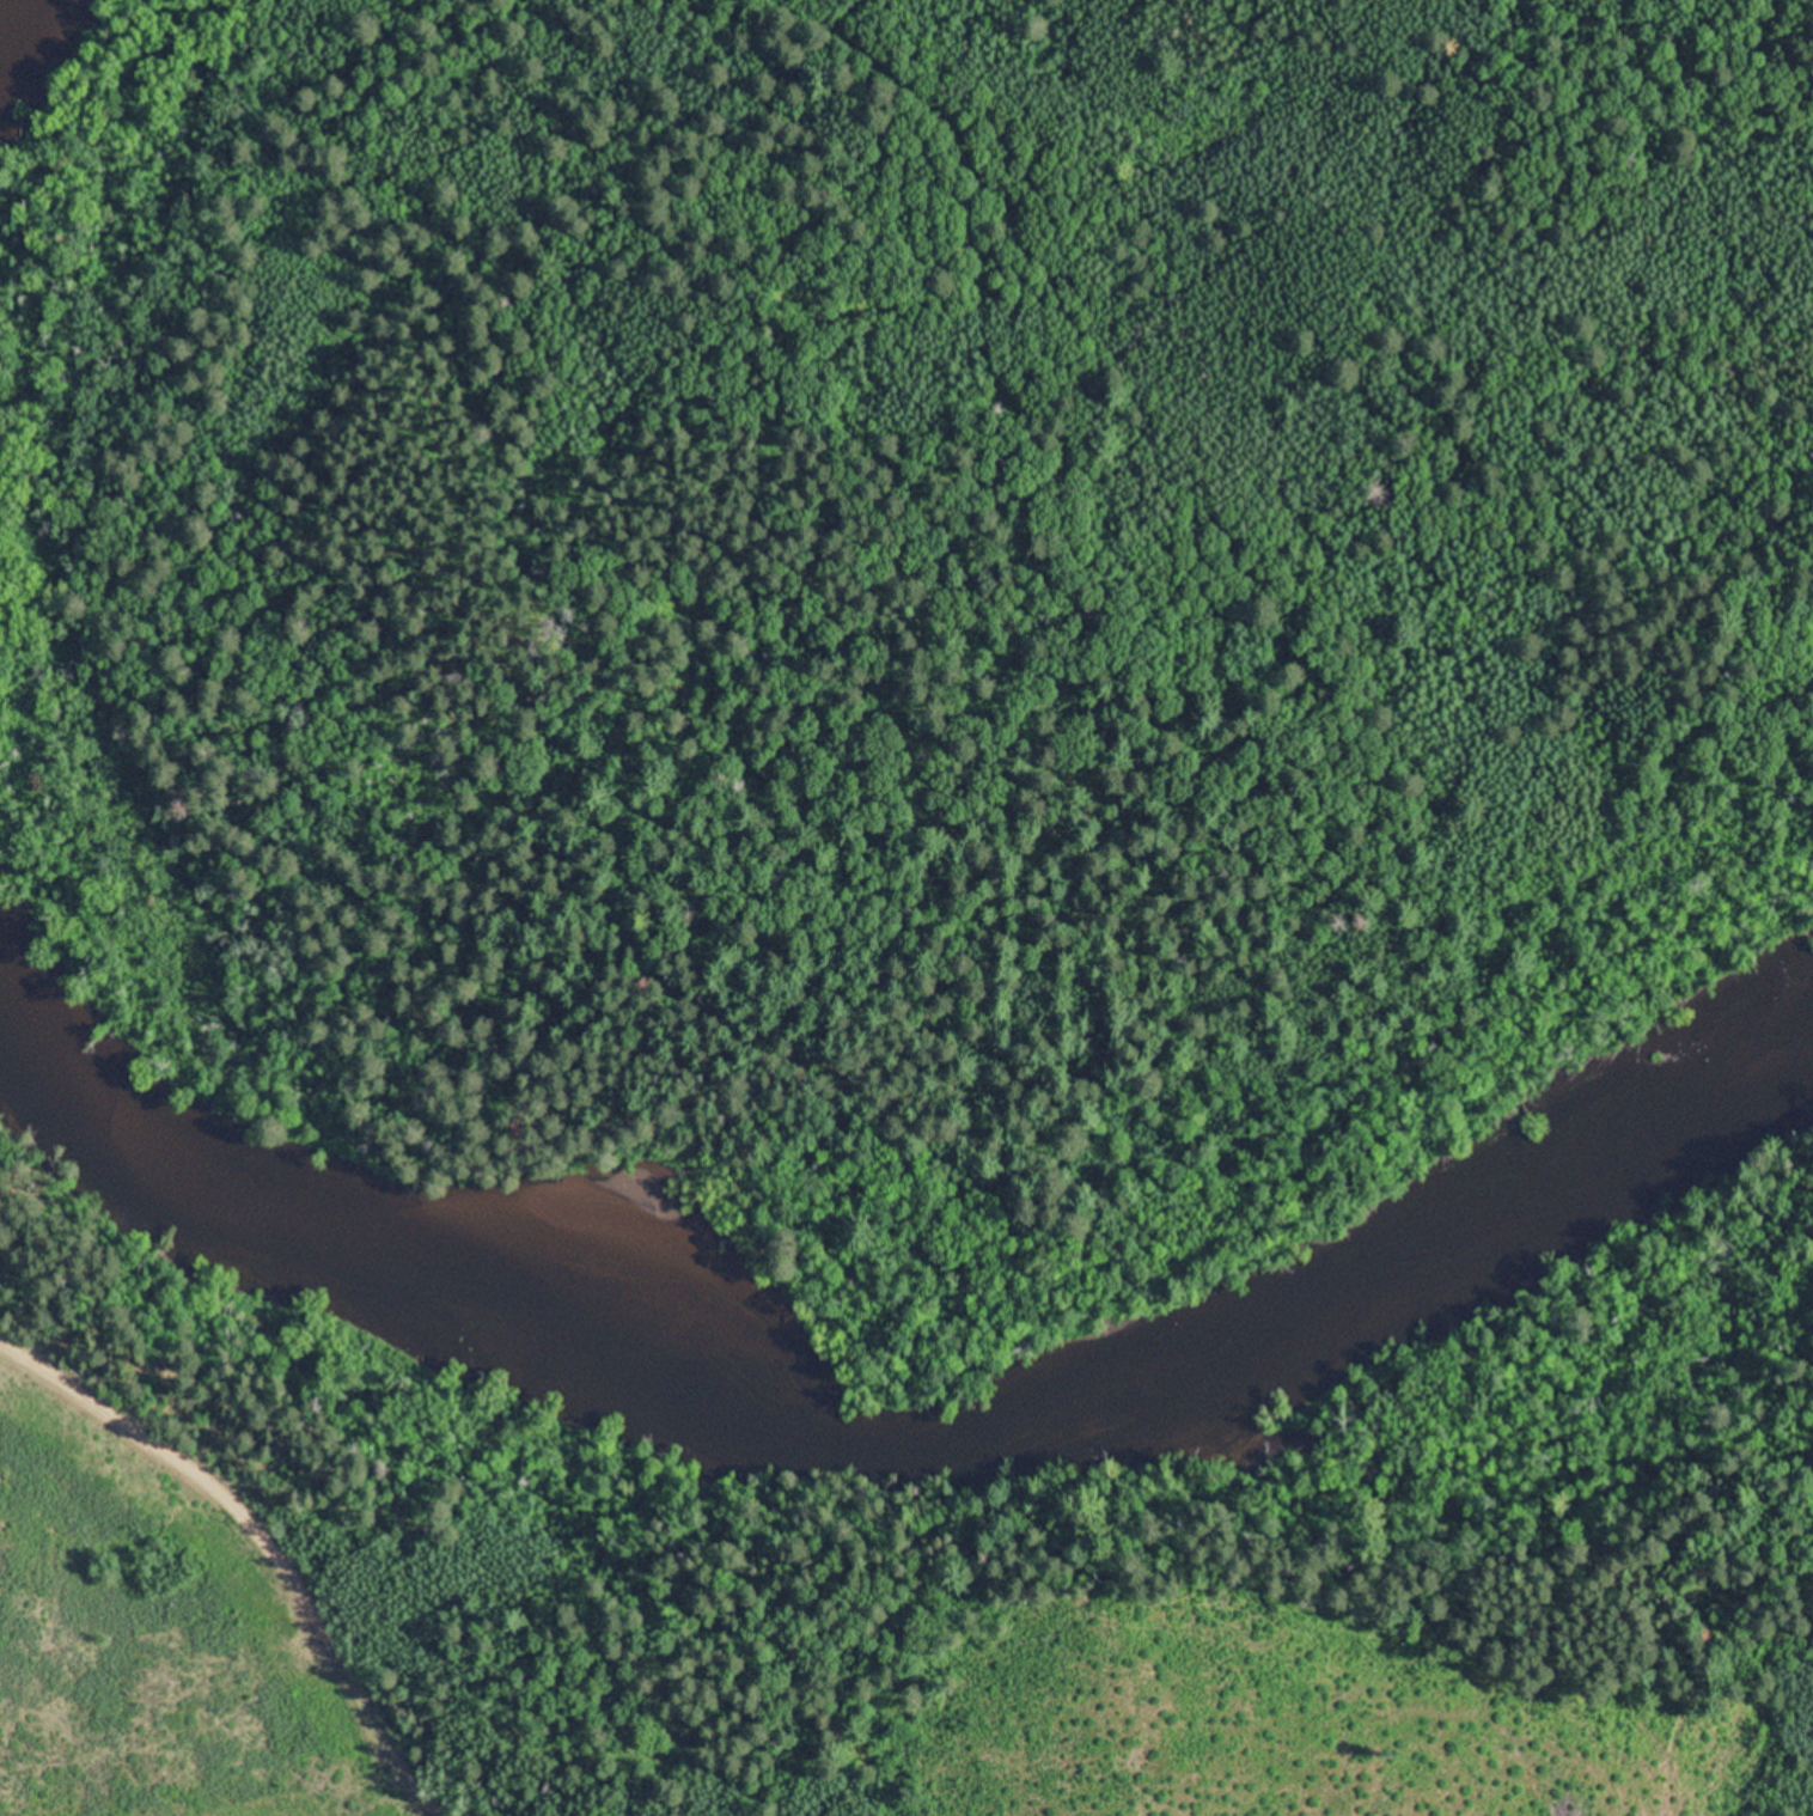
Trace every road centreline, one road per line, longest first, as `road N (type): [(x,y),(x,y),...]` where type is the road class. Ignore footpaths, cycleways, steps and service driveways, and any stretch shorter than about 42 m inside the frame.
road 1 (track): [(0,1350),(109,1439),(299,1719),(396,1815)]

